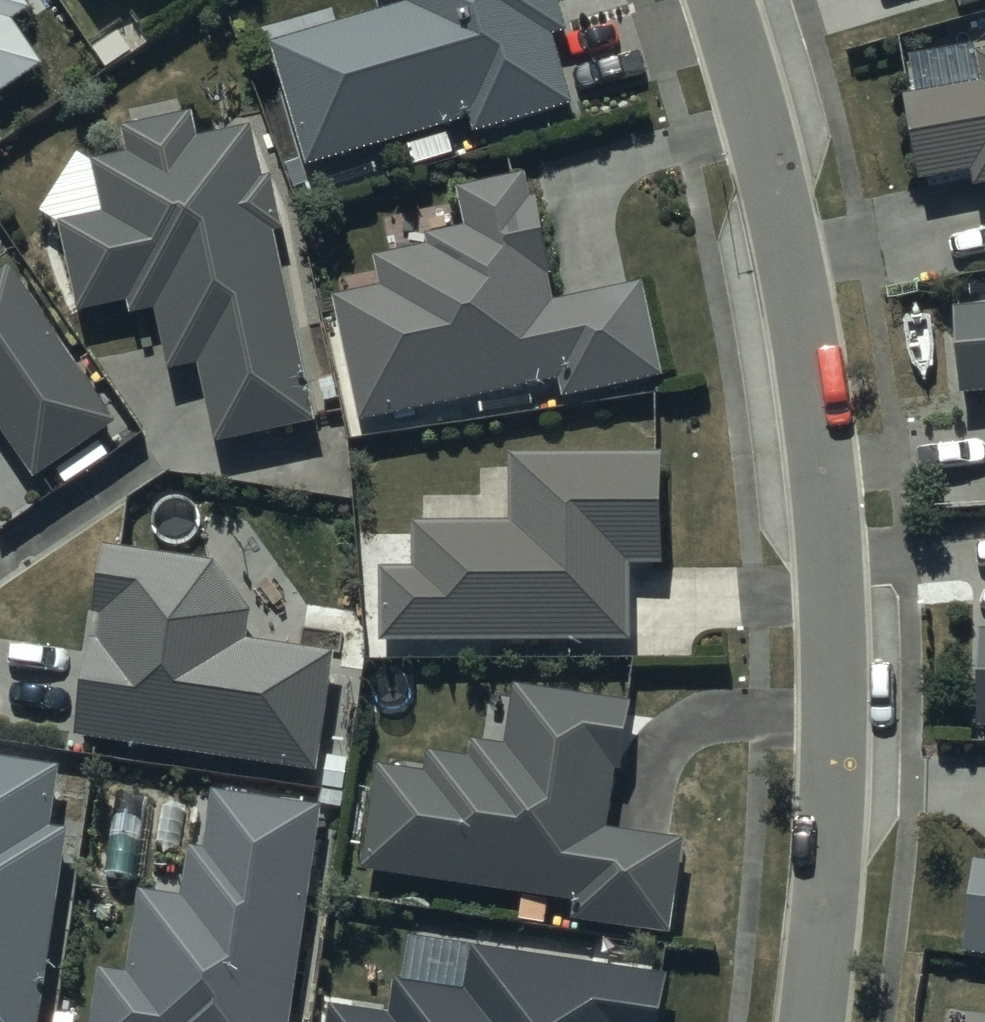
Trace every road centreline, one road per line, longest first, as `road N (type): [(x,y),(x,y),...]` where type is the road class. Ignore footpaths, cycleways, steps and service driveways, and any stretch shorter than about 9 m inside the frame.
road 1 (residential): [(811,1021),(835,726),(815,391),(775,188),(721,0)]

